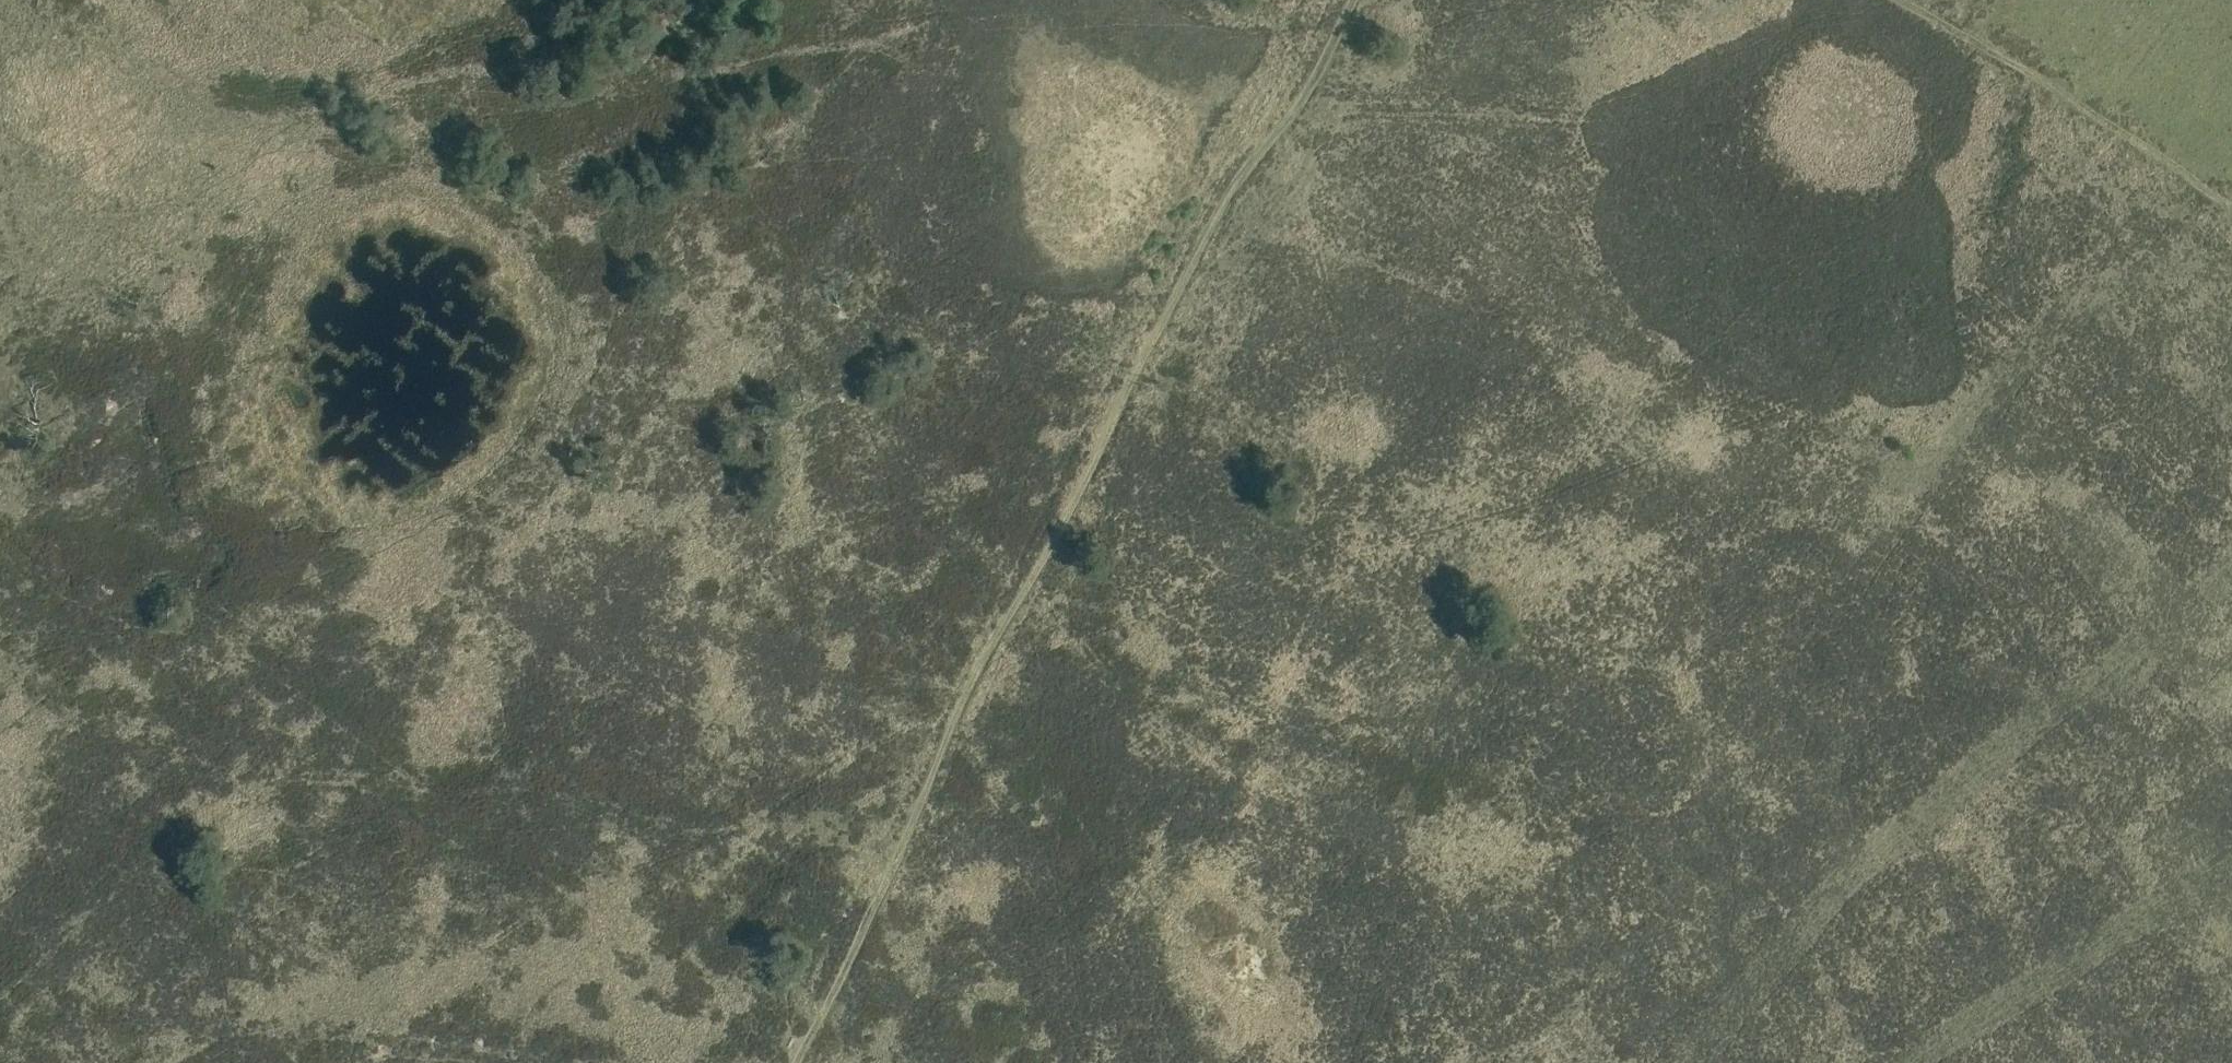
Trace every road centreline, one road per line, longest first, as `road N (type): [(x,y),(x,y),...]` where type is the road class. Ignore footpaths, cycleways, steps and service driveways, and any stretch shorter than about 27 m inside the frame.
road 1 (track): [(794,1062),(1224,183),(1317,65),(1352,0)]

